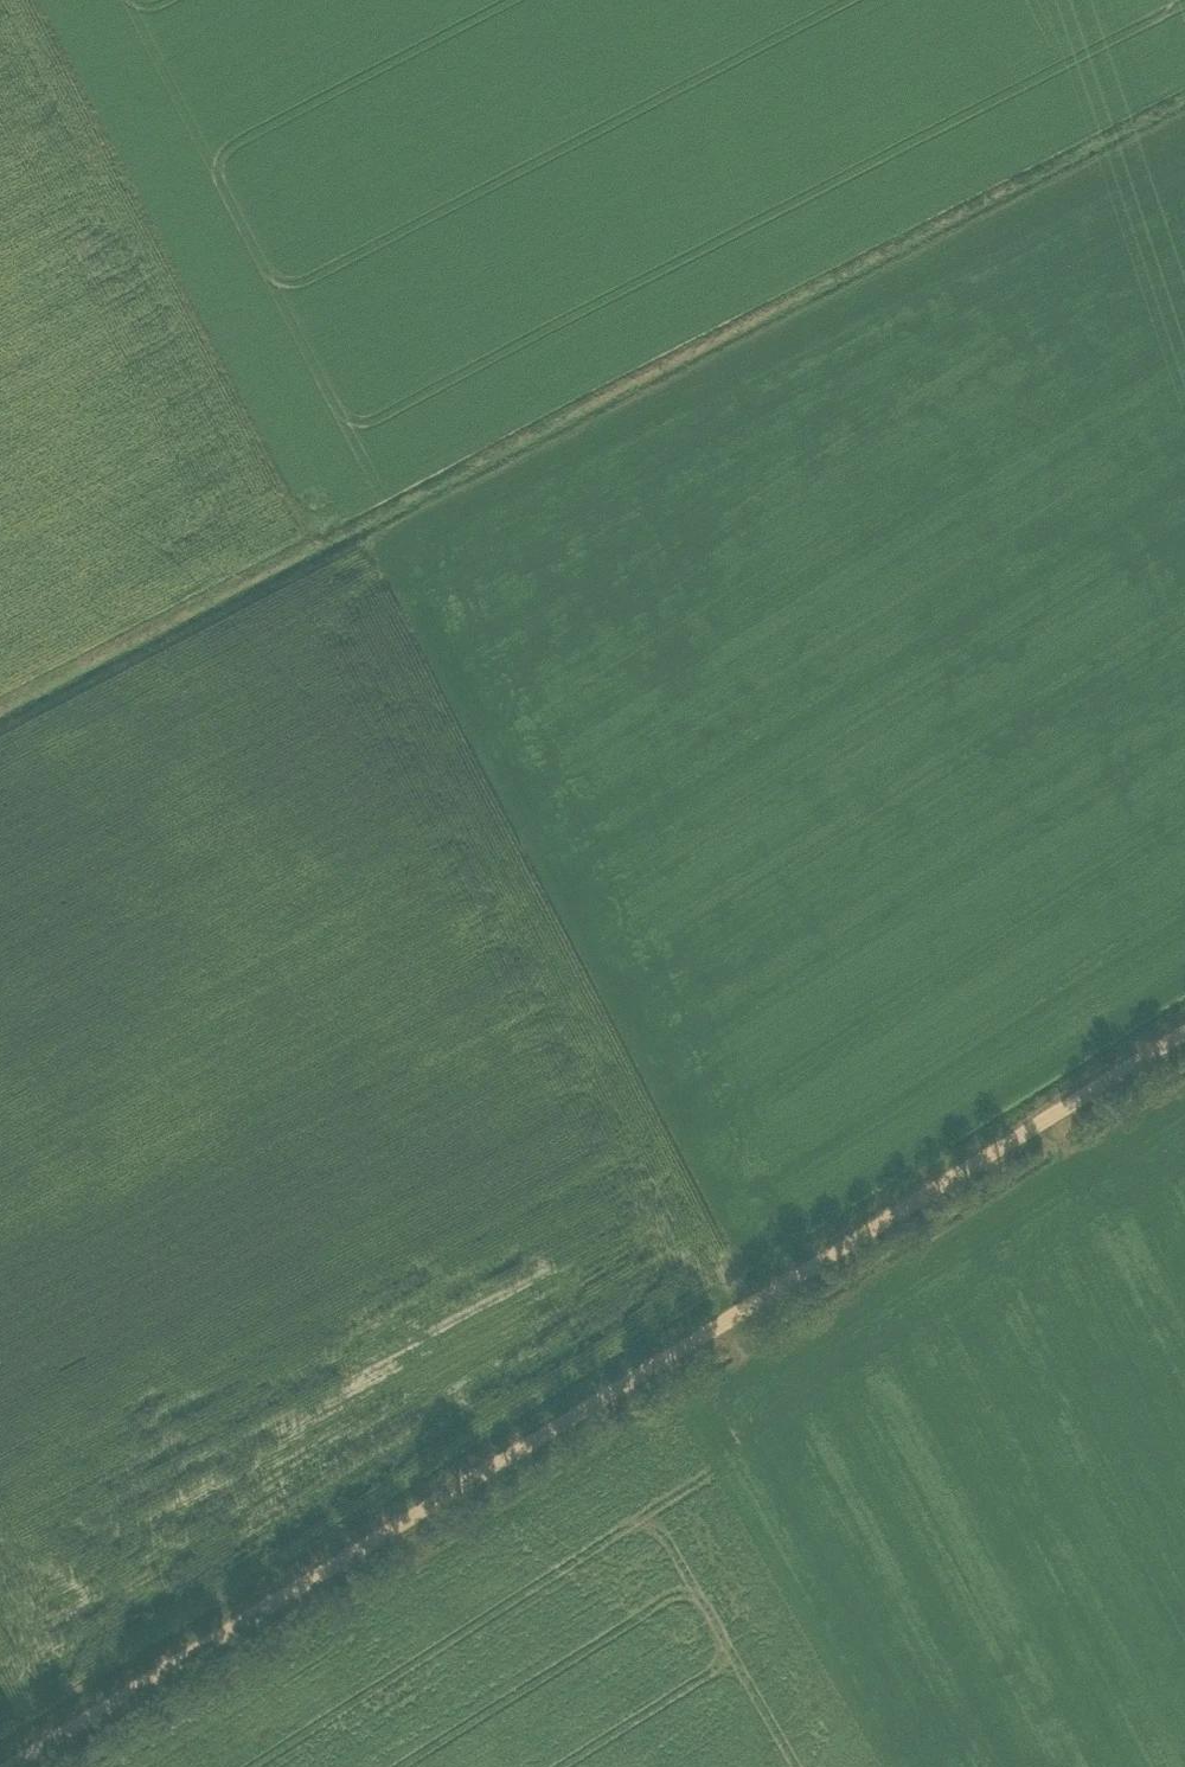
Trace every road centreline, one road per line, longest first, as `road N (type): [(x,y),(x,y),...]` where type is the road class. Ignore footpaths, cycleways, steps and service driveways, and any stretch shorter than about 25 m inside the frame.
road 1 (track): [(29,1766),(1184,1040)]

